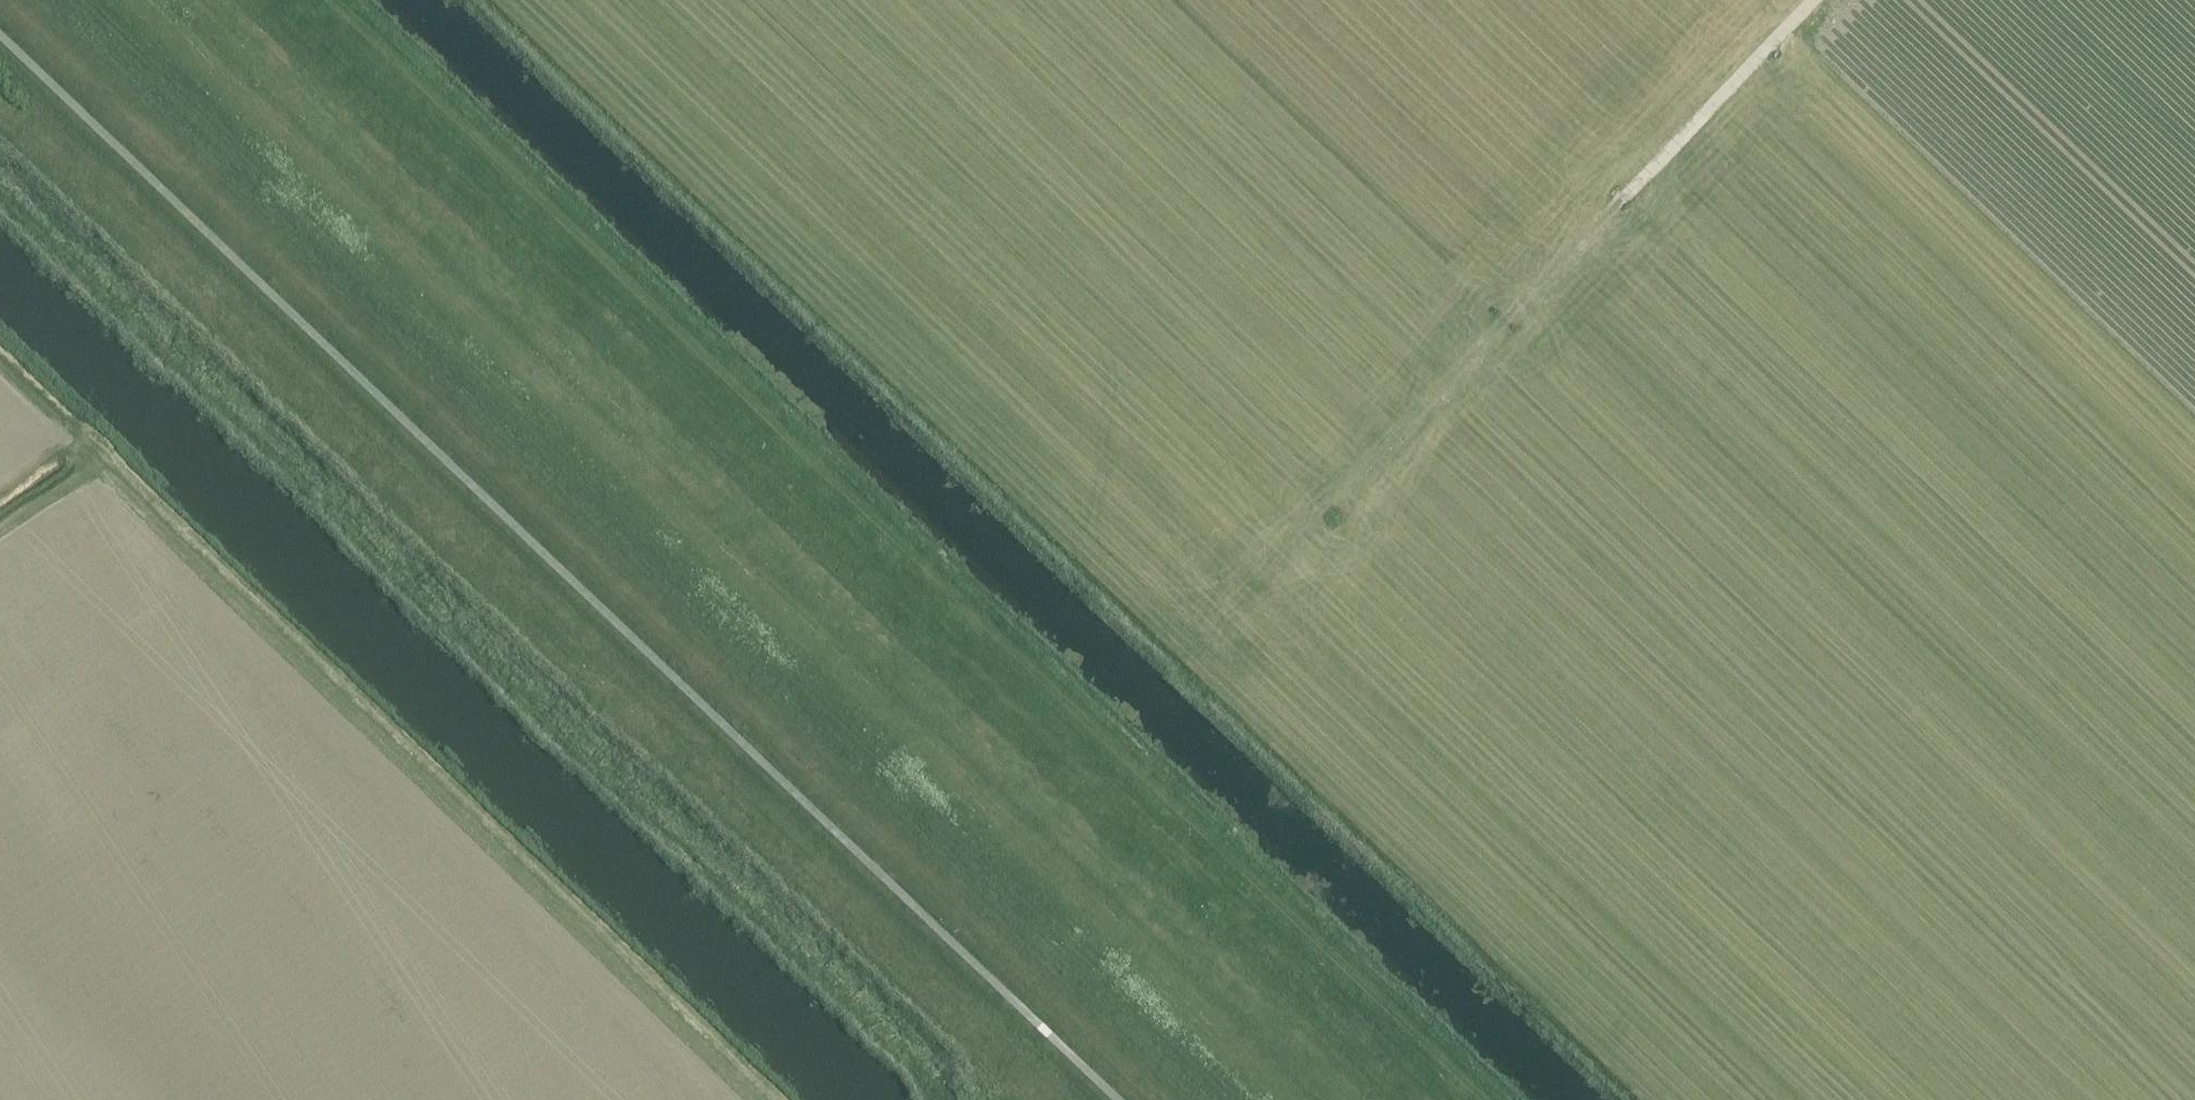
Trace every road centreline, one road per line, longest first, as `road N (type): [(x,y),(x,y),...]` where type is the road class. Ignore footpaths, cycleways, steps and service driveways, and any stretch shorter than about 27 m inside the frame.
road 1 (track): [(1815,0),(1488,344)]

